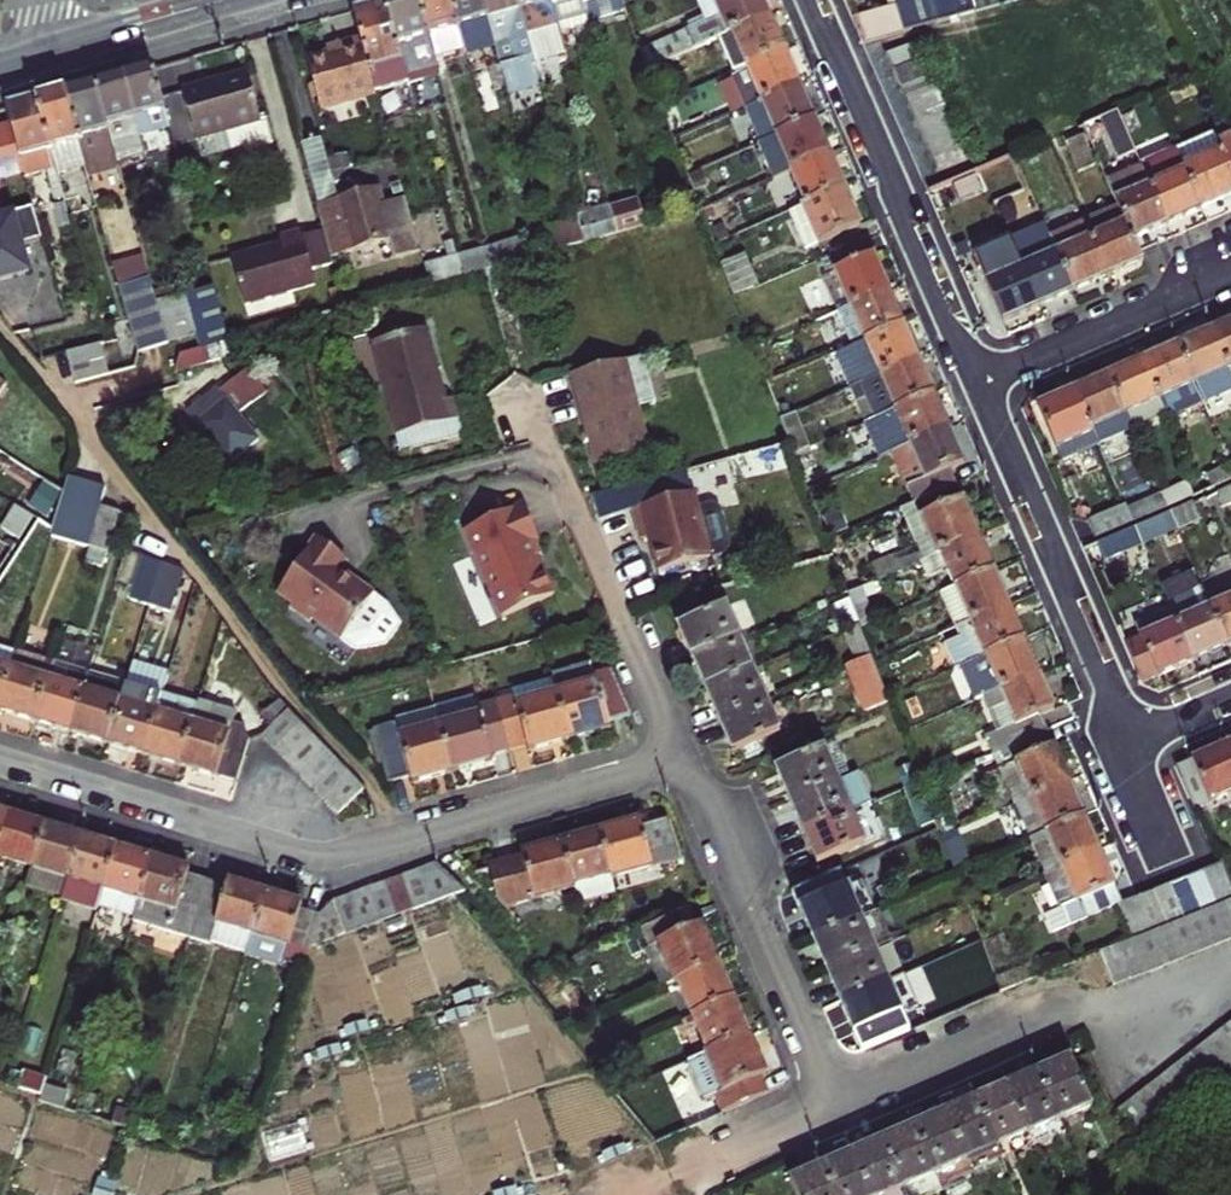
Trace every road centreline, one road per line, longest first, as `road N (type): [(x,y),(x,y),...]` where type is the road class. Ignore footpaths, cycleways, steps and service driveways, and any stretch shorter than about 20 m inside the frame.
road 1 (residential): [(0,761),(316,855),(685,754)]
road 2 (residential): [(813,0),(980,383)]
road 3 (residential): [(685,754),(834,1107)]
road 4 (residential): [(980,383),(1131,733)]
road 5 (residential): [(548,450),(685,754)]
road 6 (residential): [(980,383),(1230,272)]
road 7 (residential): [(834,1107),(1081,1001)]
road 8 (secondary): [(27,61),(225,0)]
road 9 (residential): [(834,1107),(719,1157)]
road 10 (residential): [(1131,733),(1180,845)]

